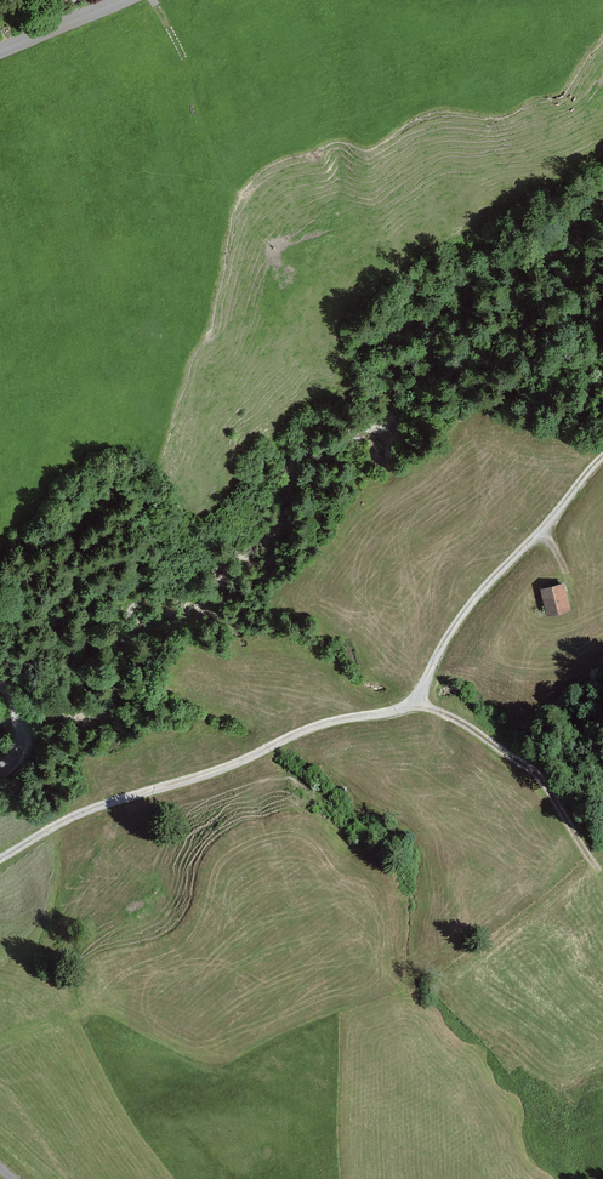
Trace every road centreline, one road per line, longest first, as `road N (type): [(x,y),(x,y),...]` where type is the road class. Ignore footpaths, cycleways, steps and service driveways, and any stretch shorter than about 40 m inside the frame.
road 1 (track): [(0,859),(103,804),(225,767),(305,729),(403,708),(466,609),(602,456)]
road 2 (track): [(415,700),(550,783),(598,867)]
road 3 (tertiary): [(0,53),(130,0)]

